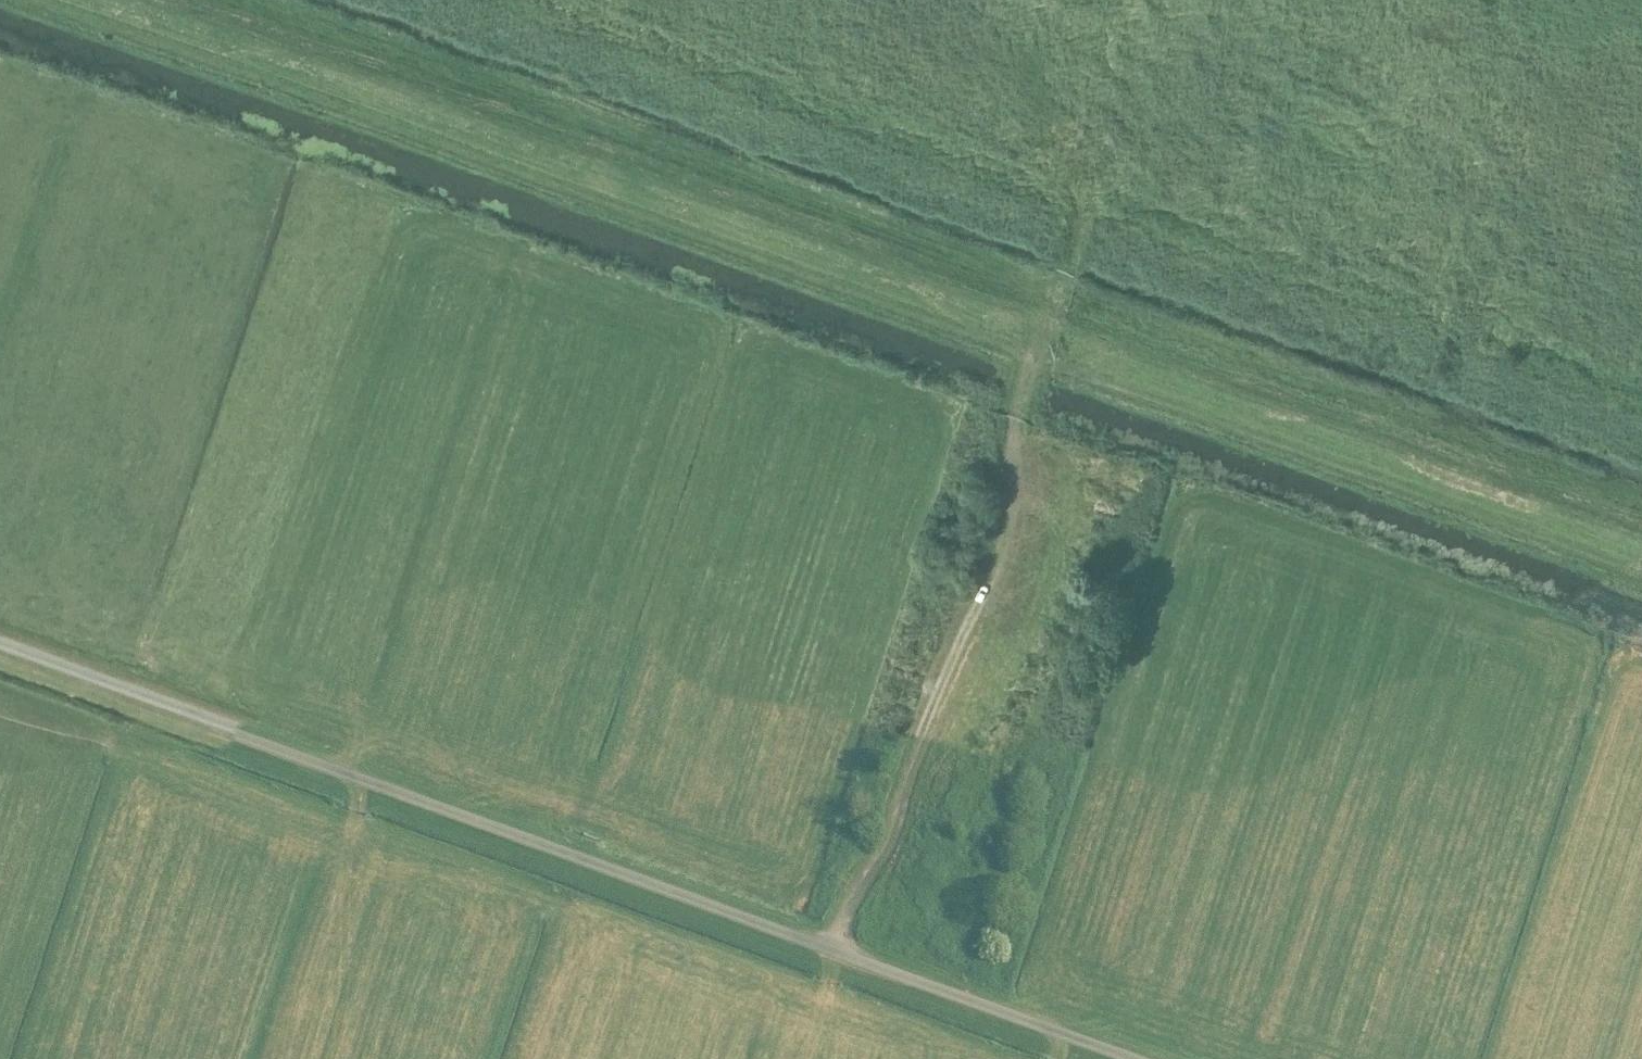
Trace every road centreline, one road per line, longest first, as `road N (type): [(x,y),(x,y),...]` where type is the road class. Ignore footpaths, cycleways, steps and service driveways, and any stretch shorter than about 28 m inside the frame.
road 1 (track): [(540,0),(1015,176),(1058,203),(1073,231),(1008,433),(990,536),(937,695),(828,941)]
road 2 (unclassified): [(1159,1058),(0,637)]
road 3 (track): [(1073,231),(1097,215),(1142,218),(1417,310),(1641,401)]

